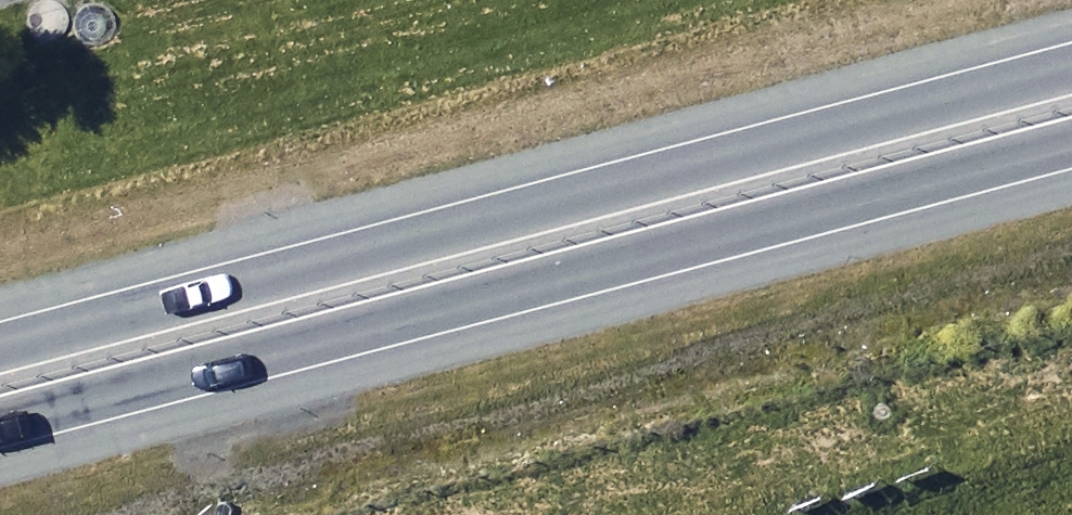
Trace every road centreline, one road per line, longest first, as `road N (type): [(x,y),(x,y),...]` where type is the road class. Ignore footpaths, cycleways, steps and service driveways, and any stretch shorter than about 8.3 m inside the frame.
road 1 (trunk): [(1071,126),(0,408)]
road 2 (trunk): [(0,358),(1071,80)]

